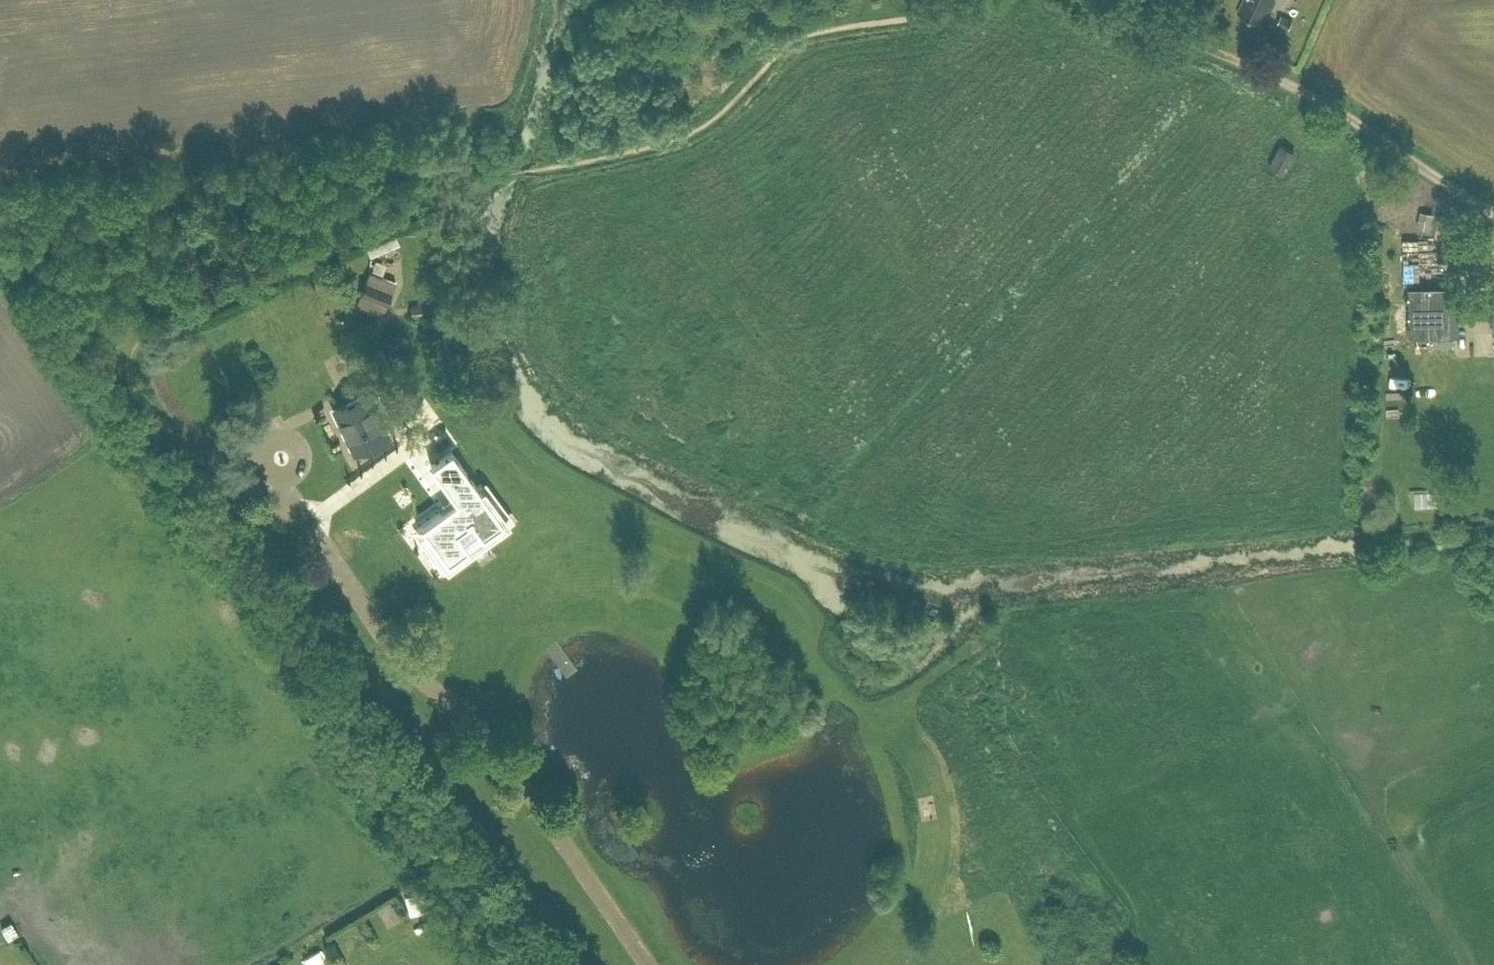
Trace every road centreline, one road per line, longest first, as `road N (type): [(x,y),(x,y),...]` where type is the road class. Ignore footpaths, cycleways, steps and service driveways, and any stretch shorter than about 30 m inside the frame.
road 1 (track): [(1493,213),(1310,93),(1086,0)]

